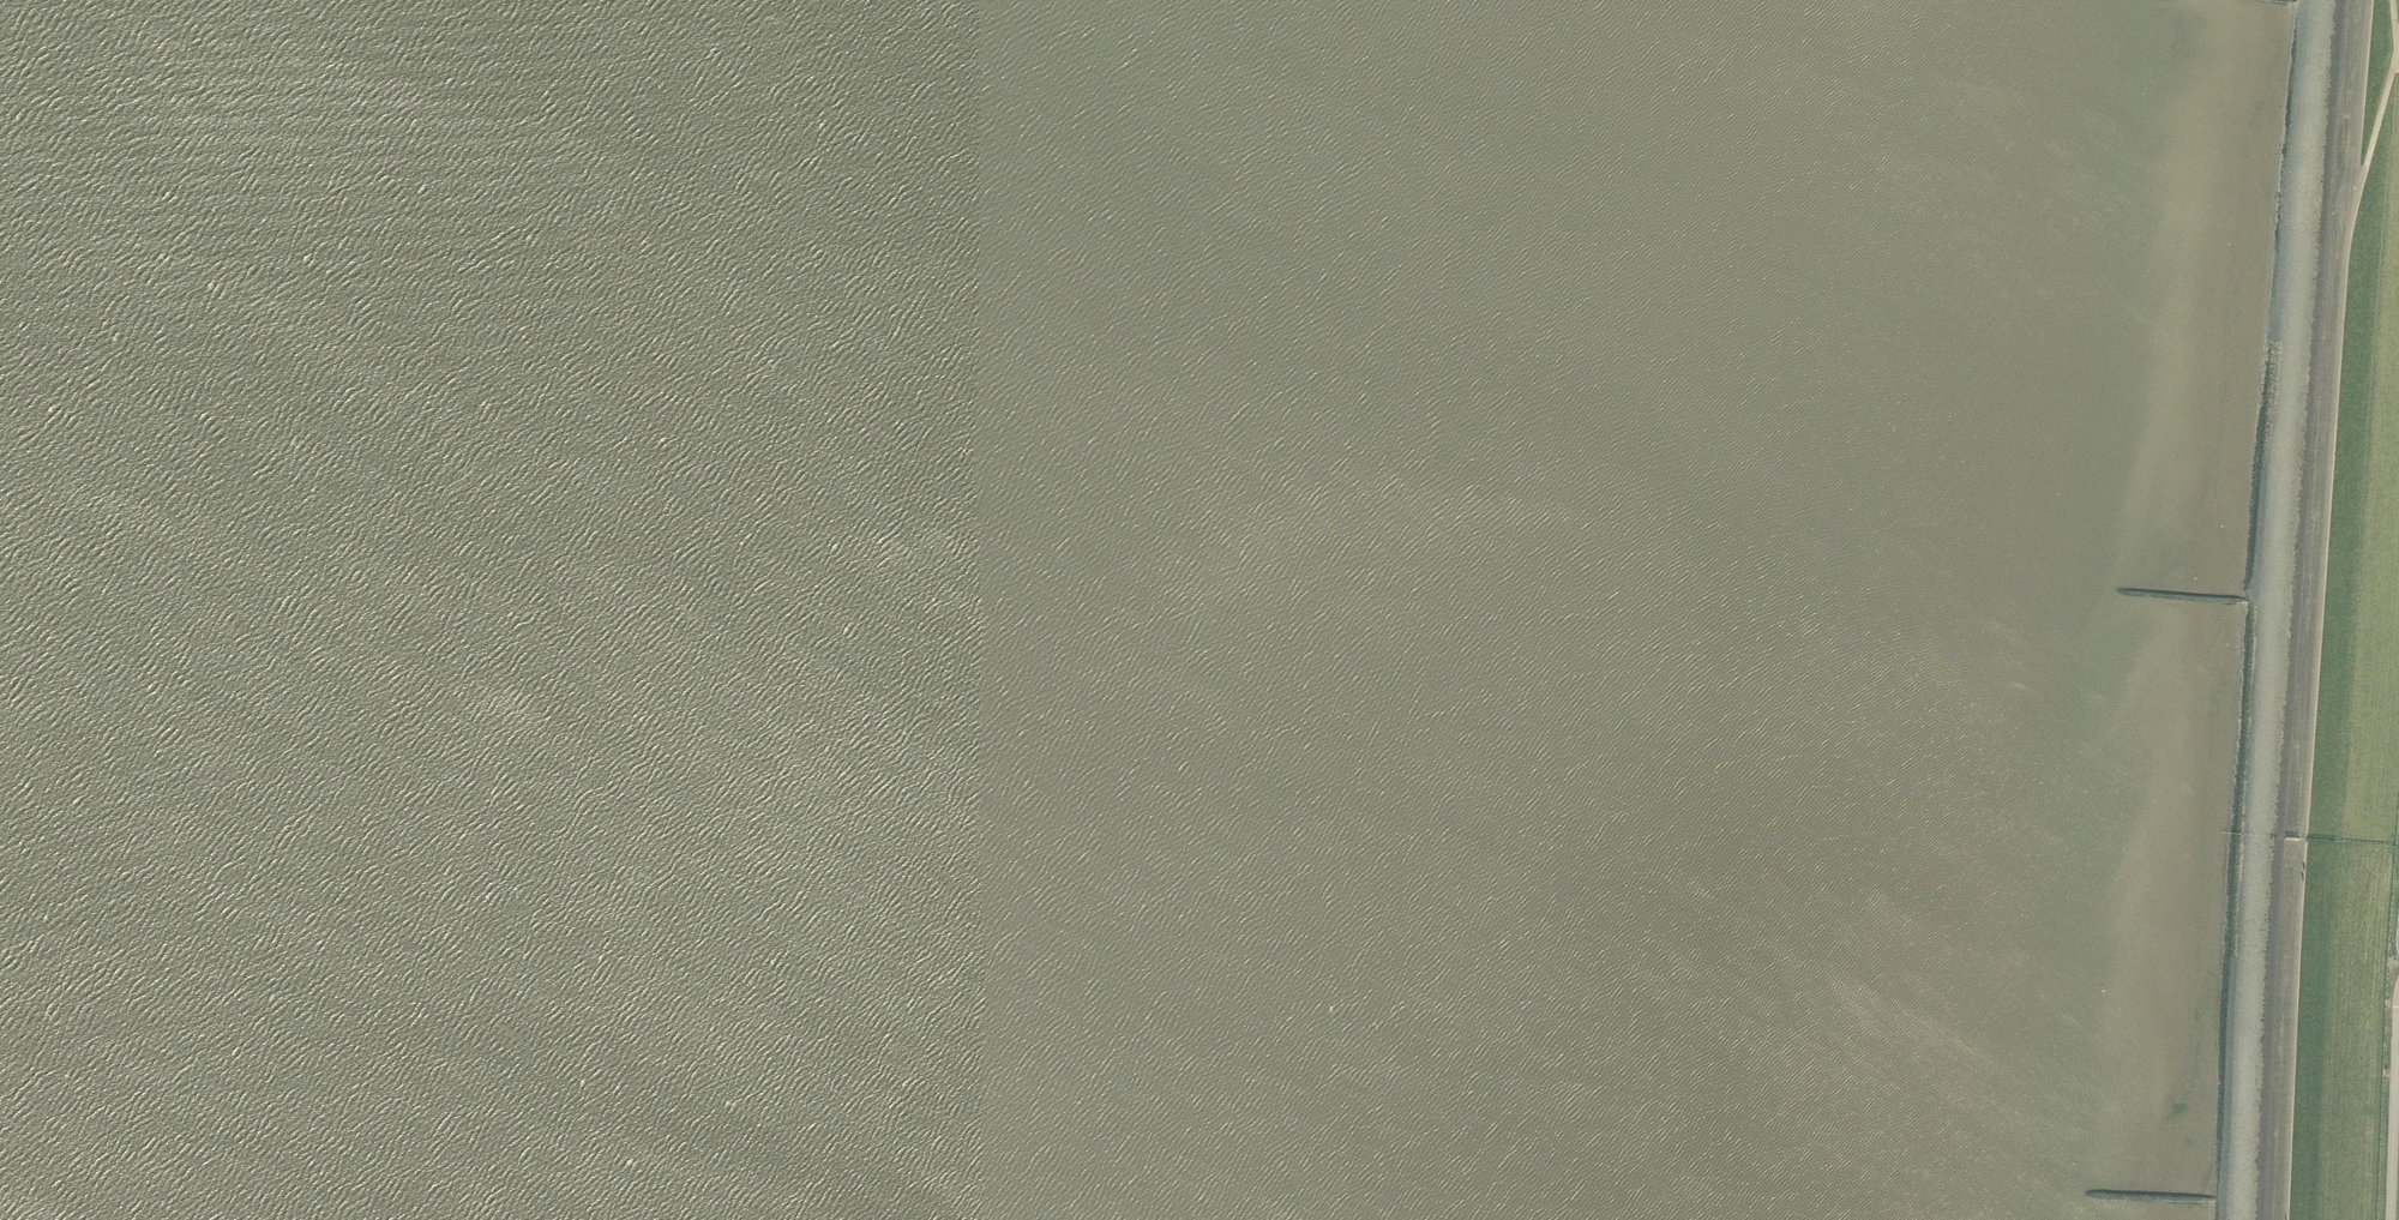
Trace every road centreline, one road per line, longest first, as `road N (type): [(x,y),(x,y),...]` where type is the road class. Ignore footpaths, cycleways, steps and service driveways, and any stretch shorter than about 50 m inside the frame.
road 1 (unclassified): [(2391,1219),(2398,1003)]

